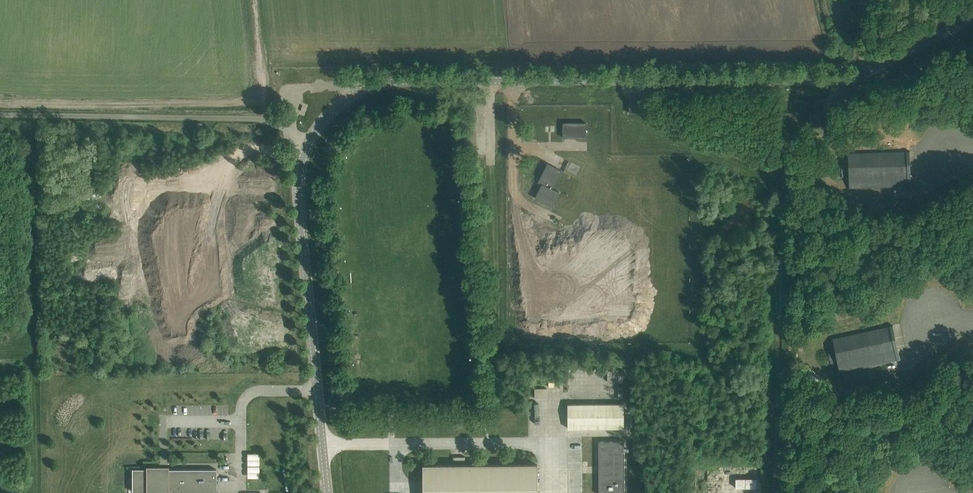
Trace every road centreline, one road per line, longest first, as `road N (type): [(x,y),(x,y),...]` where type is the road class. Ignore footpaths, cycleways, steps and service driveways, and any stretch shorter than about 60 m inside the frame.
road 1 (track): [(0,102),(247,106),(263,92),(254,0)]

